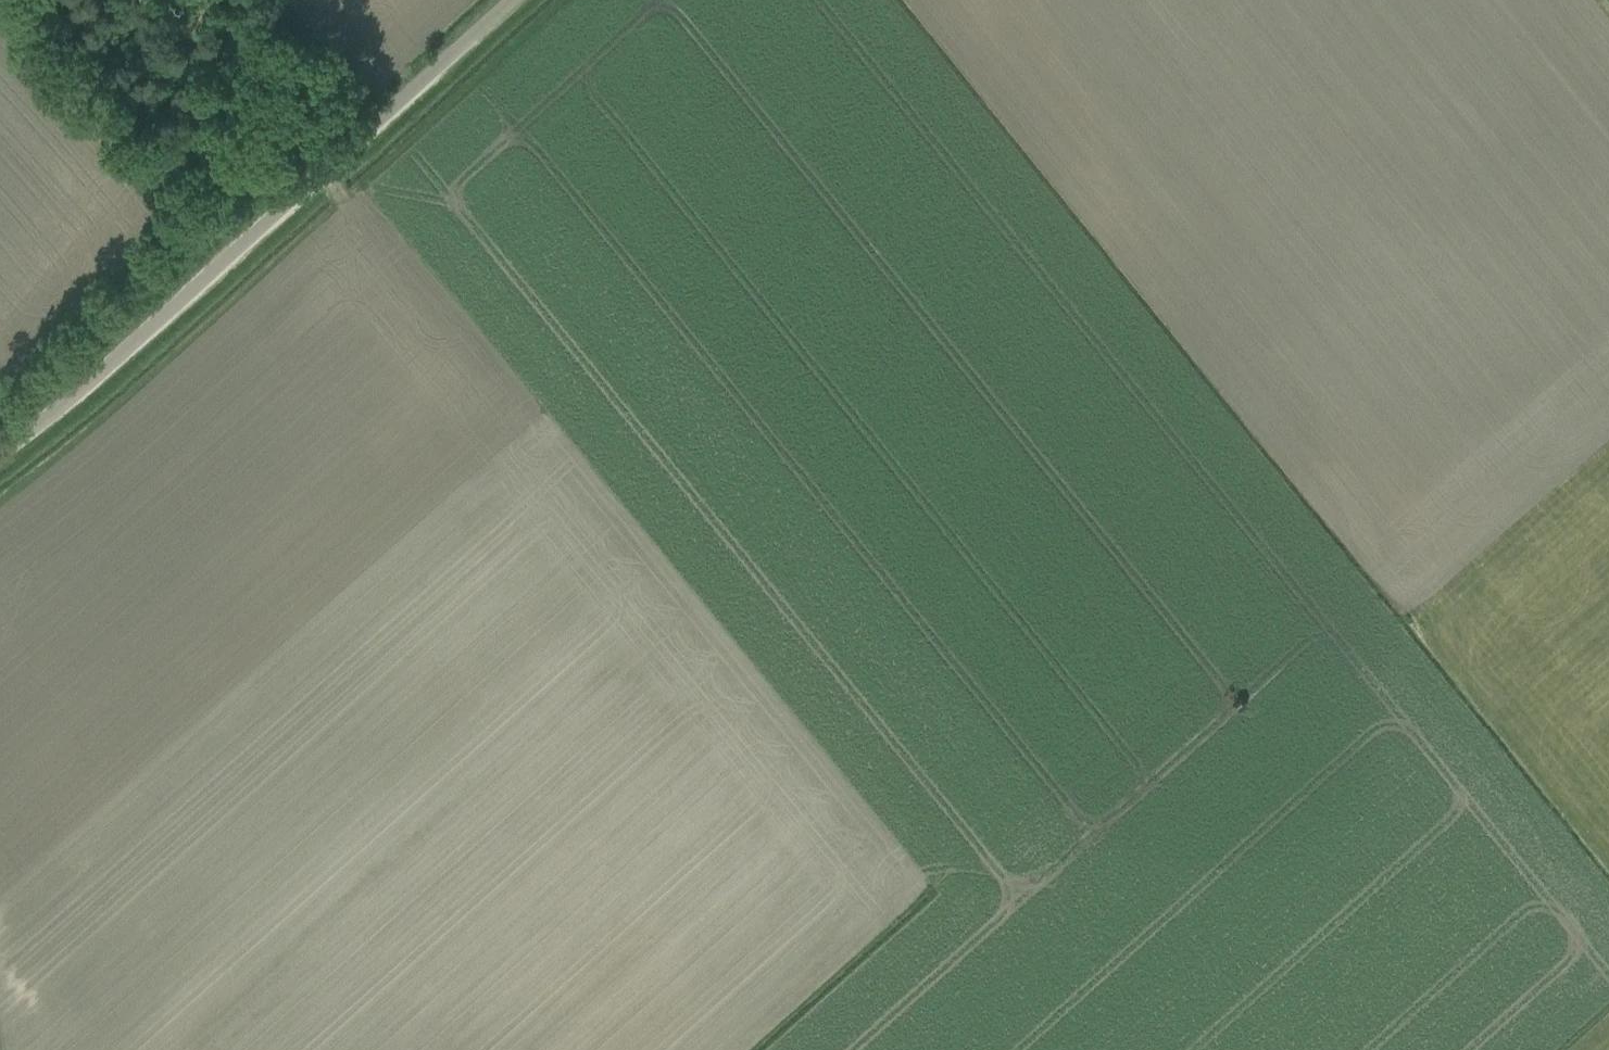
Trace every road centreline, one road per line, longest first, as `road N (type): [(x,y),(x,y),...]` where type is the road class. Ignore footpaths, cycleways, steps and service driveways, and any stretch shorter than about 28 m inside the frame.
road 1 (unclassified): [(0,452),(505,0)]

